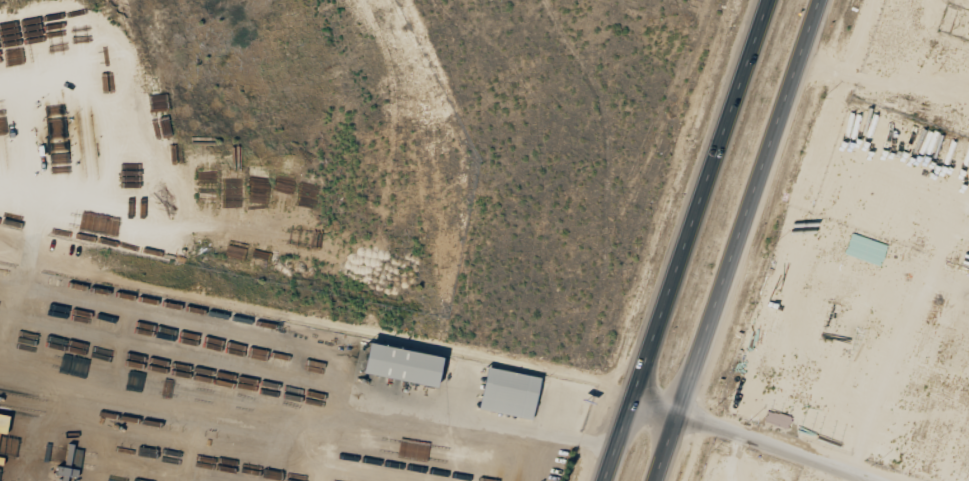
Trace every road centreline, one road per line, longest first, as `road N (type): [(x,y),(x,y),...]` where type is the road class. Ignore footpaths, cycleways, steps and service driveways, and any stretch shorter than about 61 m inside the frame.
road 1 (primary): [(652,480),(816,0)]
road 2 (primary): [(770,0),(606,480)]
road 3 (residential): [(880,480),(635,396)]

